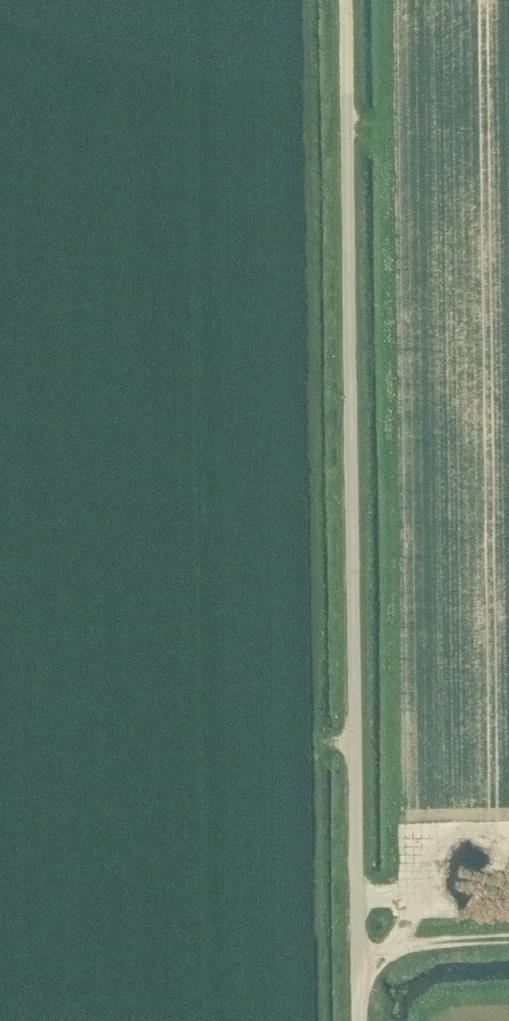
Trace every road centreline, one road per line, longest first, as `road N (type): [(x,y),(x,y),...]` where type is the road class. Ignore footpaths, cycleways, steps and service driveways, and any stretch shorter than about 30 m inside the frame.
road 1 (unclassified): [(359,1020),(346,0)]
road 2 (track): [(359,969),(410,944),(508,940)]
road 3 (track): [(358,897),(508,895)]

